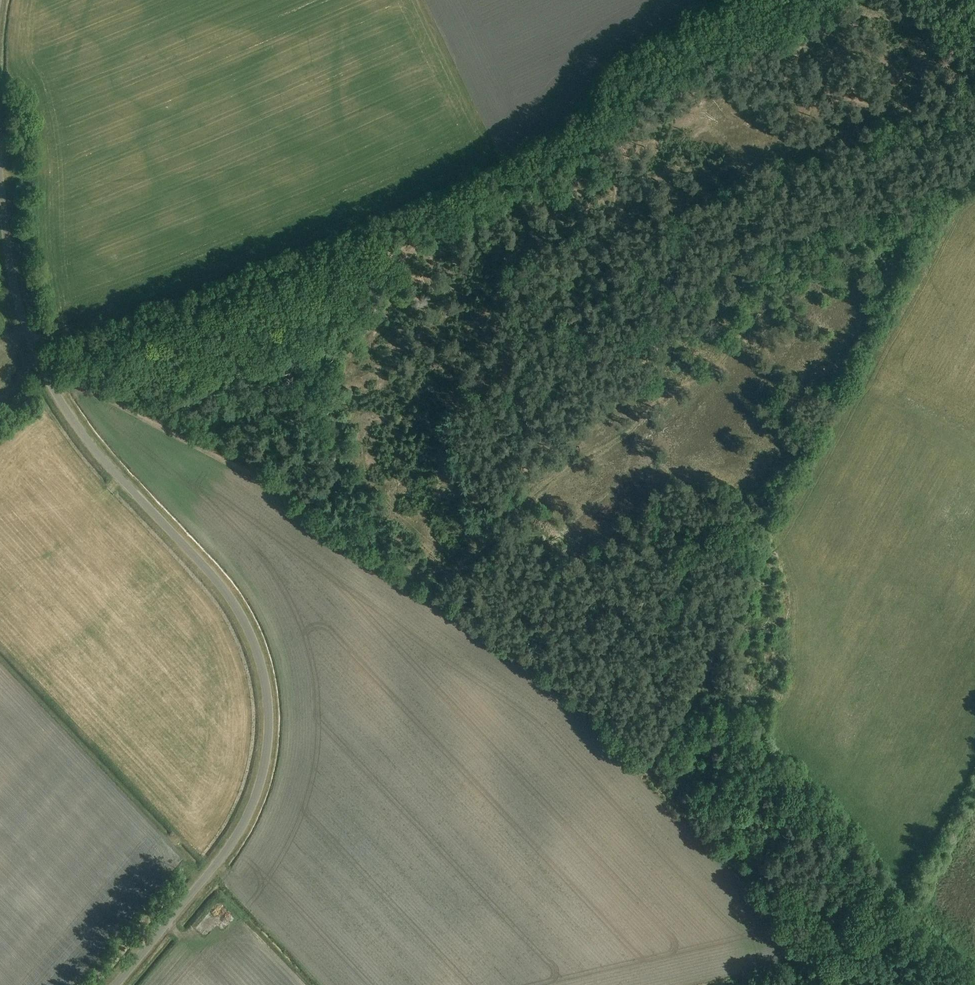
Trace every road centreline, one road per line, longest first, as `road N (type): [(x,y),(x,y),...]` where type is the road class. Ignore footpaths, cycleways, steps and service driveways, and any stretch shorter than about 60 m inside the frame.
road 1 (track): [(882,931),(821,914),(792,891),(749,877),(592,717),(442,610),(394,555),(157,422),(45,376)]
road 2 (unclassified): [(115,984),(241,826),(261,781),(269,730),(263,669),(246,623),(217,580),(96,451),(45,376),(13,281),(0,182)]
road 3 (track): [(428,586),(500,537),(583,456),(632,432),(664,399),(718,369),(765,309),(841,250),(902,211),(974,181)]
road 4 (track): [(646,776),(676,736),(952,190)]

